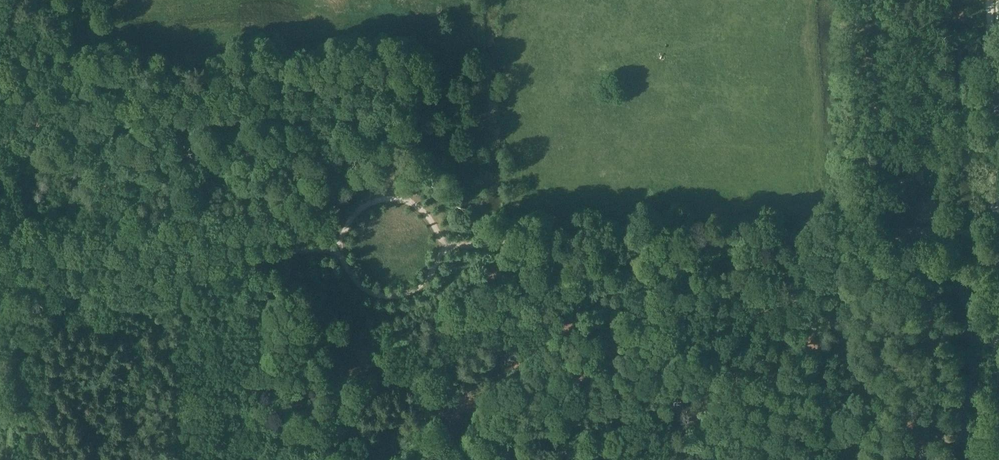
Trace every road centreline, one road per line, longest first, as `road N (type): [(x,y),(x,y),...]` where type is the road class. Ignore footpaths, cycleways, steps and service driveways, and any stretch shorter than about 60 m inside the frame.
road 1 (track): [(440,245),(938,228)]
road 2 (track): [(0,255),(343,248)]
road 3 (track): [(412,203),(389,198),(358,210),(343,240),(350,273),(376,293),(408,292),(432,274),(440,245)]
road 4 (track): [(997,459),(991,226)]
road 5 (track): [(986,130),(983,0)]

